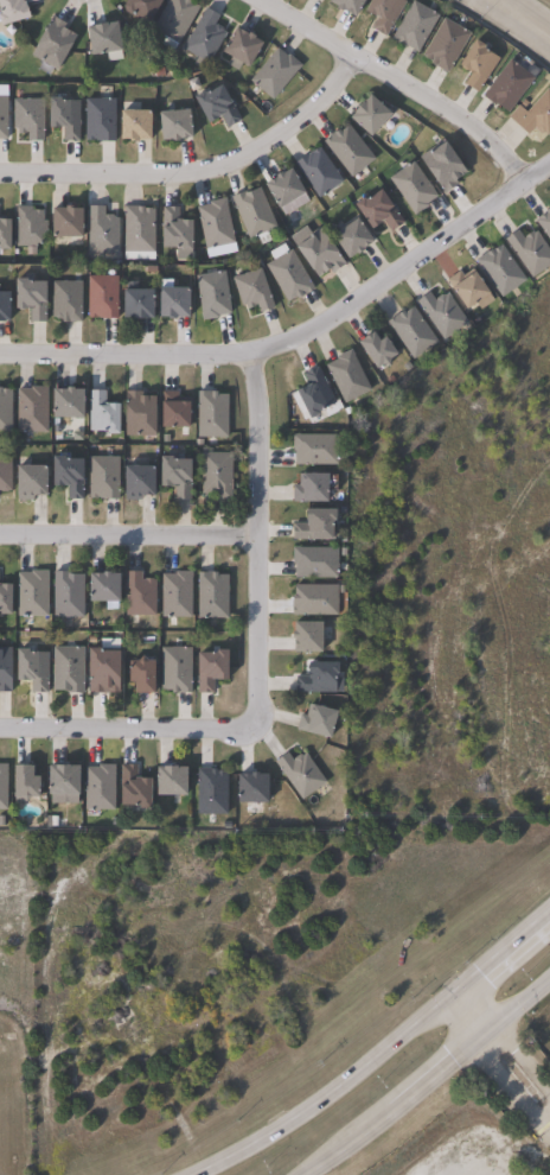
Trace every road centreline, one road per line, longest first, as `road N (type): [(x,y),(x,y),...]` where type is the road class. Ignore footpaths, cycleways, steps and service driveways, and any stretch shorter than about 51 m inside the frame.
road 1 (residential): [(549,157),(320,324),(280,343),(215,355),(0,354)]
road 2 (secondary): [(549,910),(348,1081),(251,1148),(193,1174)]
road 3 (residential): [(0,175),(193,173),(231,163),(319,99),(348,53)]
road 4 (residential): [(248,352),(256,404),(250,722)]
road 5 (residential): [(258,0),(480,138),(522,182)]
road 6 (secondary): [(307,1174),(549,977)]
road 7 (residential): [(255,536),(0,537)]
road 8 (residential): [(250,722),(0,727)]

